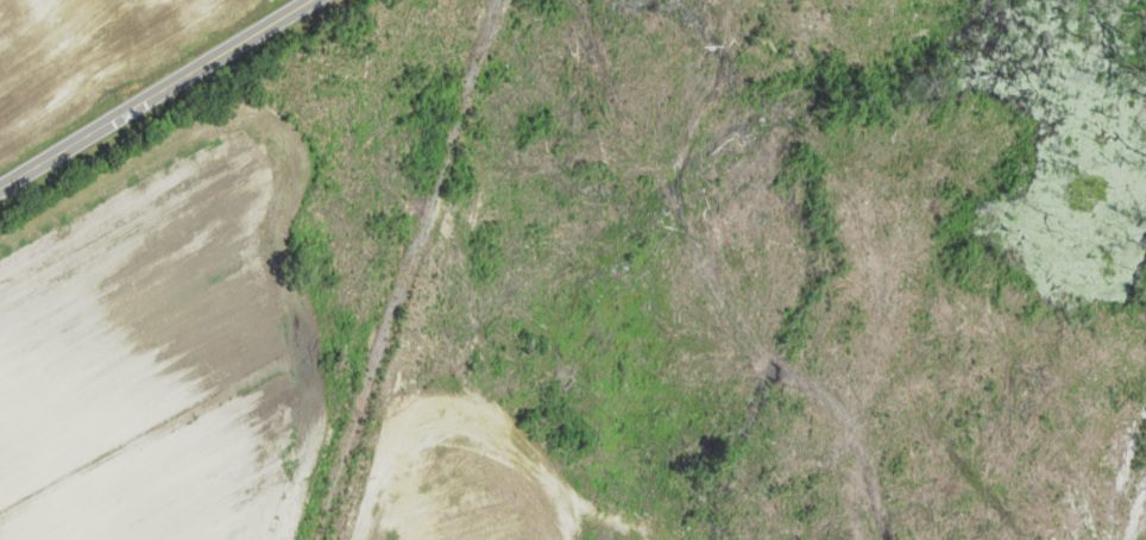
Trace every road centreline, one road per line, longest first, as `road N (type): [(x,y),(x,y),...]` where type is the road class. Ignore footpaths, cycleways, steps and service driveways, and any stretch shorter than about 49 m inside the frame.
road 1 (secondary): [(0,189),(312,0)]

